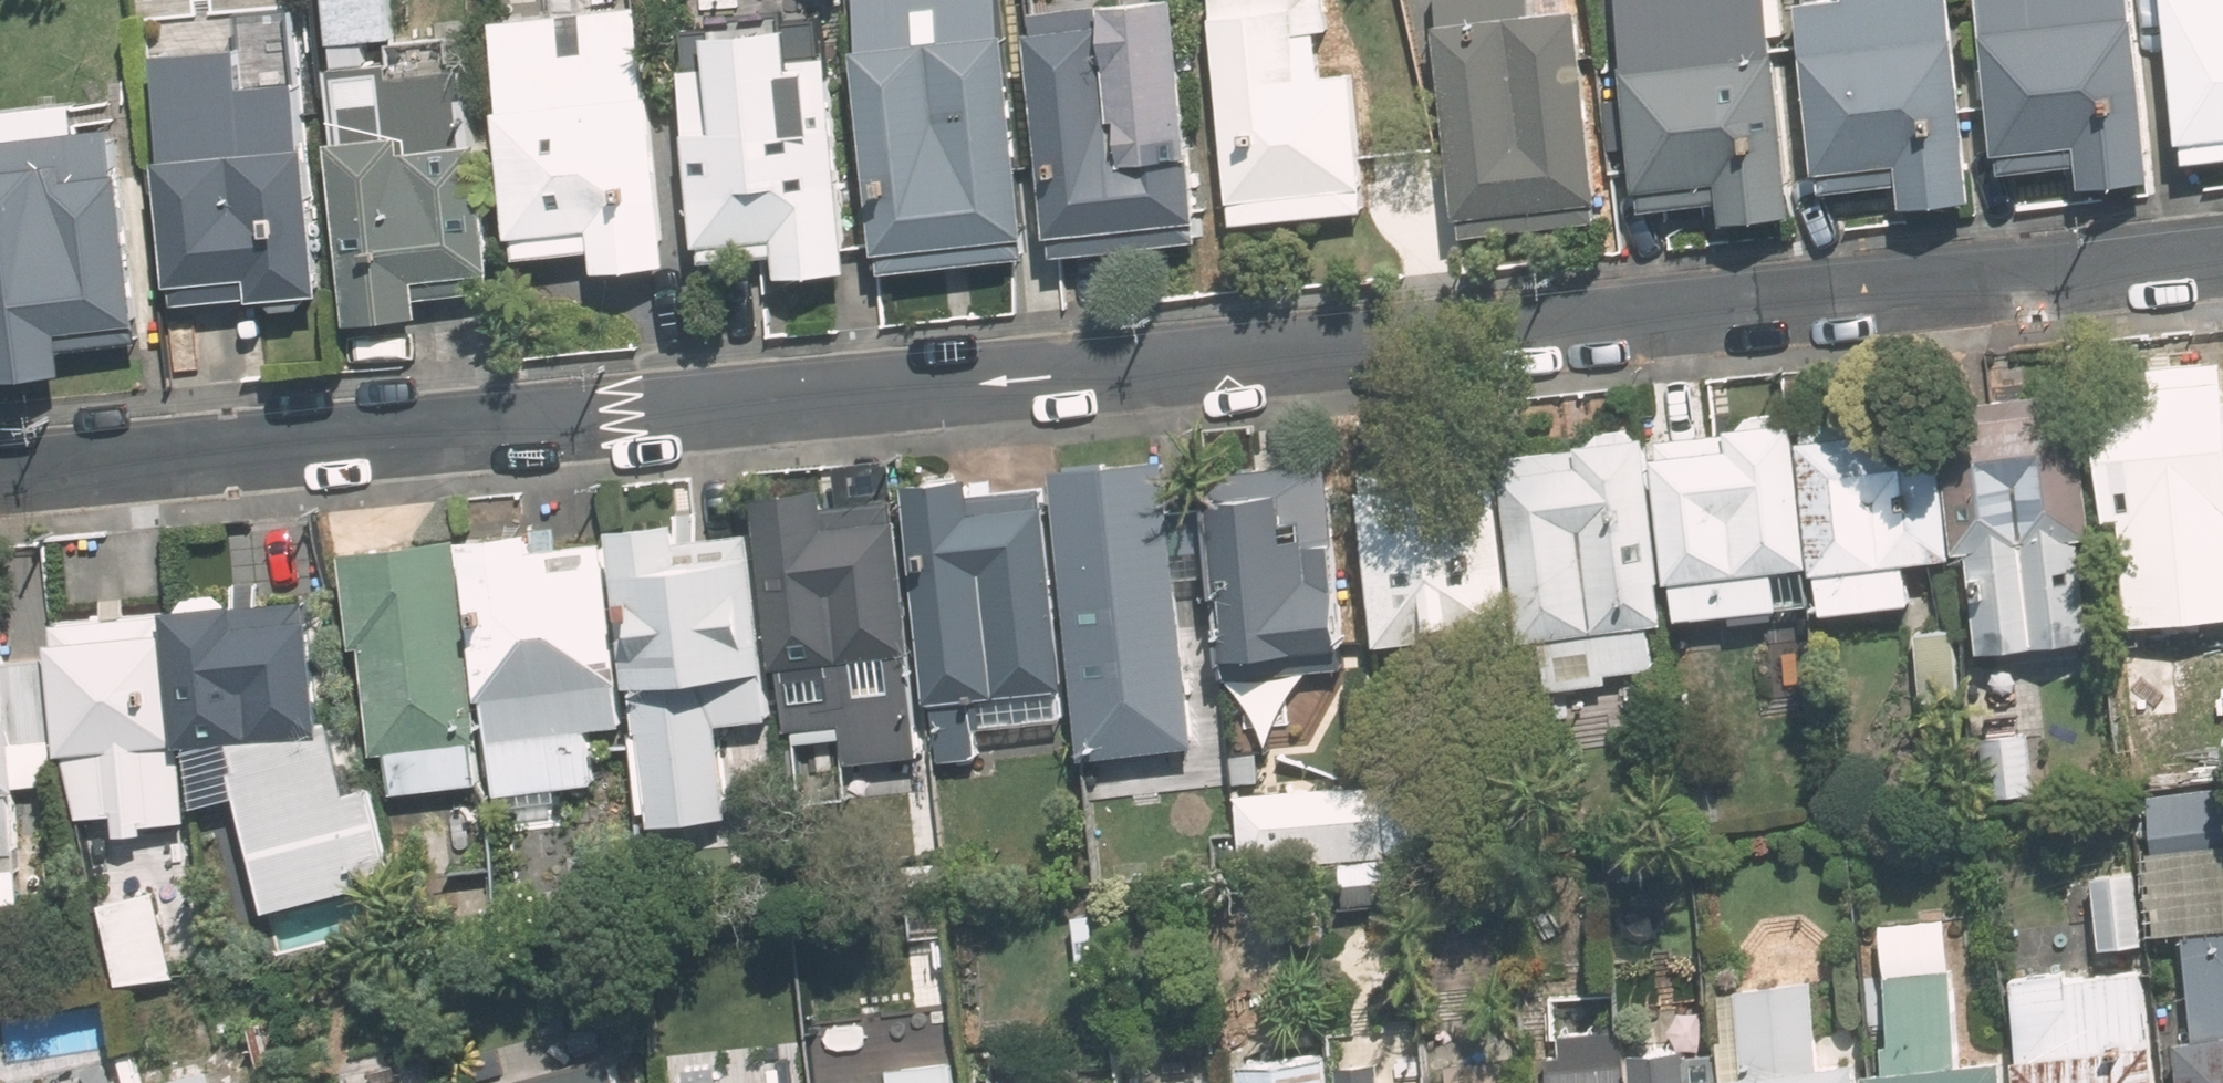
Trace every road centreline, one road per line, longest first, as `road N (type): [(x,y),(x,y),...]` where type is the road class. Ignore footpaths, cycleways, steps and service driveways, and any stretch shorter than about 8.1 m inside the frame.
road 1 (residential): [(2222,251),(0,469)]

